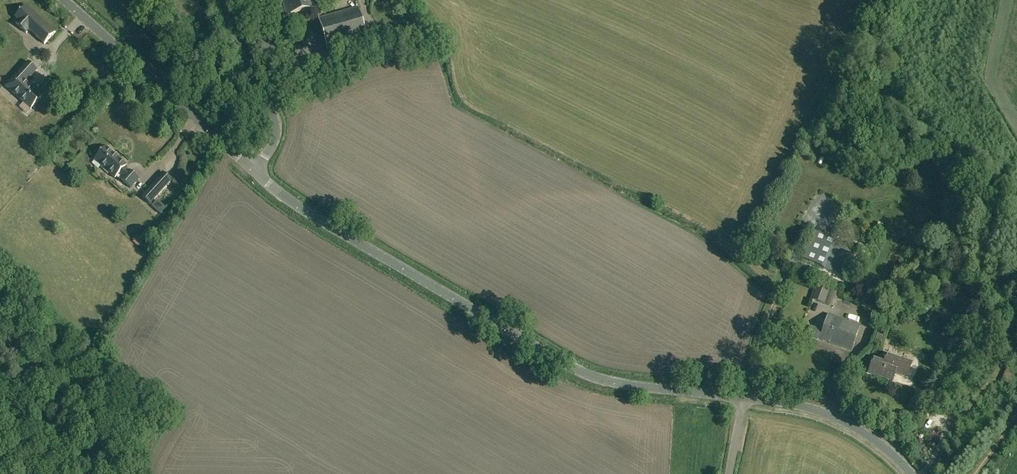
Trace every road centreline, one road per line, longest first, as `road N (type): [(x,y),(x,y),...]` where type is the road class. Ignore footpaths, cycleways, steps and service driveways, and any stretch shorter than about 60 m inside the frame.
road 1 (tertiary): [(743,398),(588,376),(299,207),(254,171)]
road 2 (tertiary): [(254,171),(61,0)]
road 3 (tertiary): [(910,473),(887,448),(845,422),(743,398)]
road 4 (unclassified): [(254,171),(278,122),(254,77),(231,0)]

